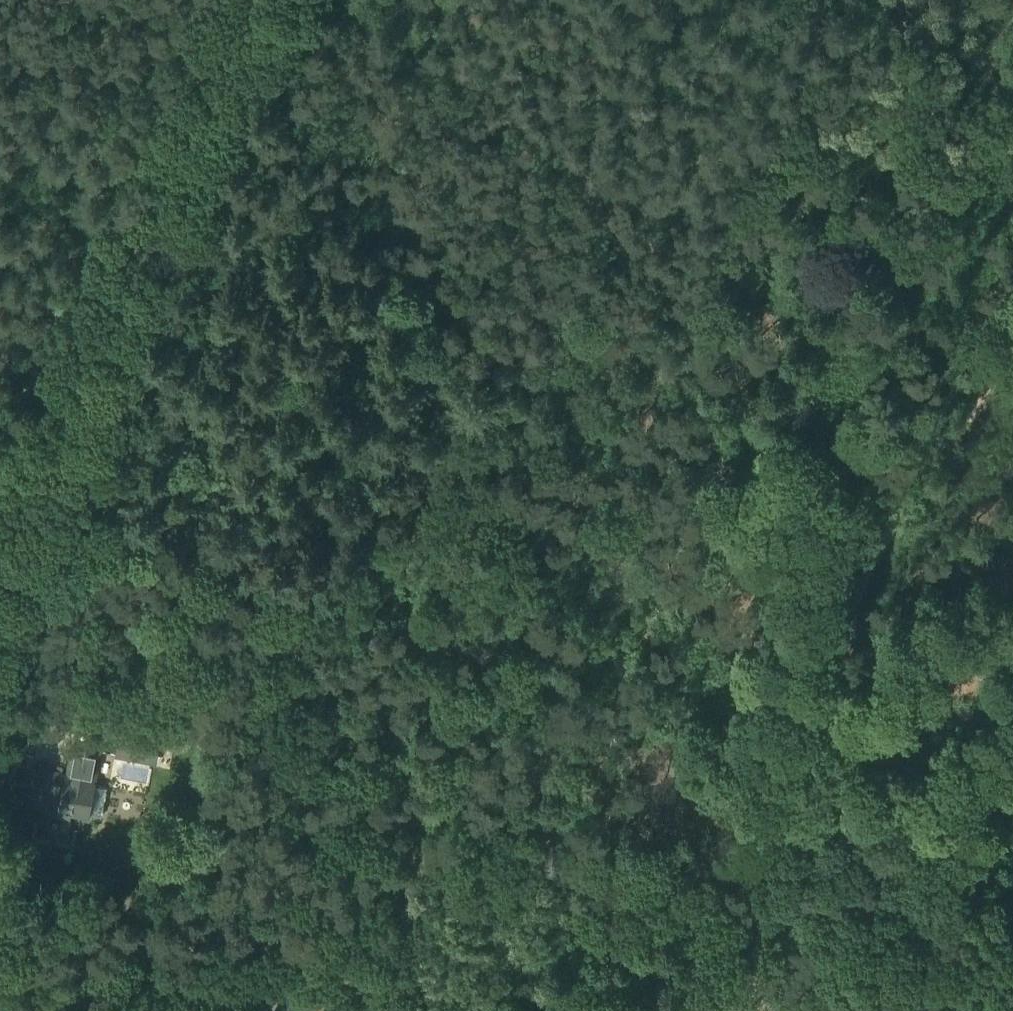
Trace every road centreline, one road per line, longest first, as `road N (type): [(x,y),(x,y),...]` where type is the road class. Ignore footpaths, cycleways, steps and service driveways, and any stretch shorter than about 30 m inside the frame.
road 1 (track): [(62,409),(240,0)]
road 2 (track): [(0,552),(62,409)]

